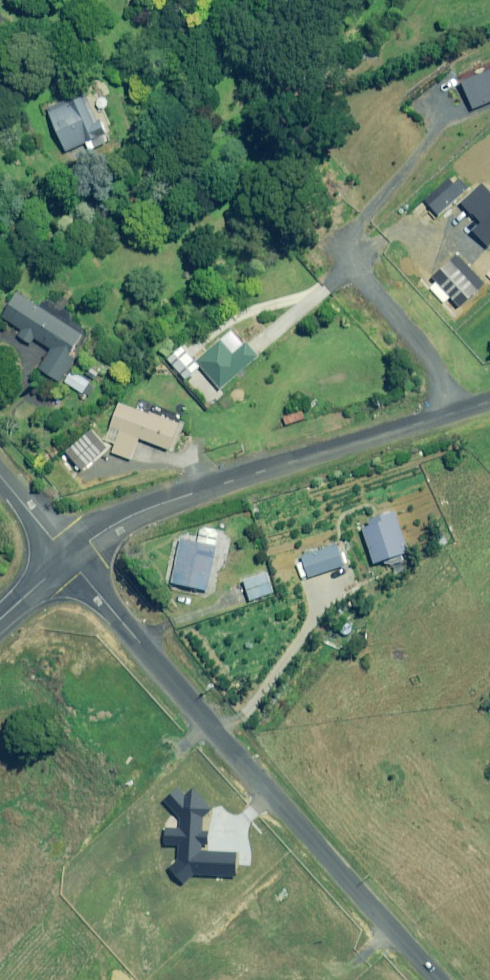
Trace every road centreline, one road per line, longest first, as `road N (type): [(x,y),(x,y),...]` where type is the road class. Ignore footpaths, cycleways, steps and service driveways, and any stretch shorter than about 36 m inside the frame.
road 1 (unclassified): [(68,558),(439,979)]
road 2 (unclassified): [(454,410),(141,511),(68,558)]
road 3 (residential): [(454,410),(427,358),(327,240)]

